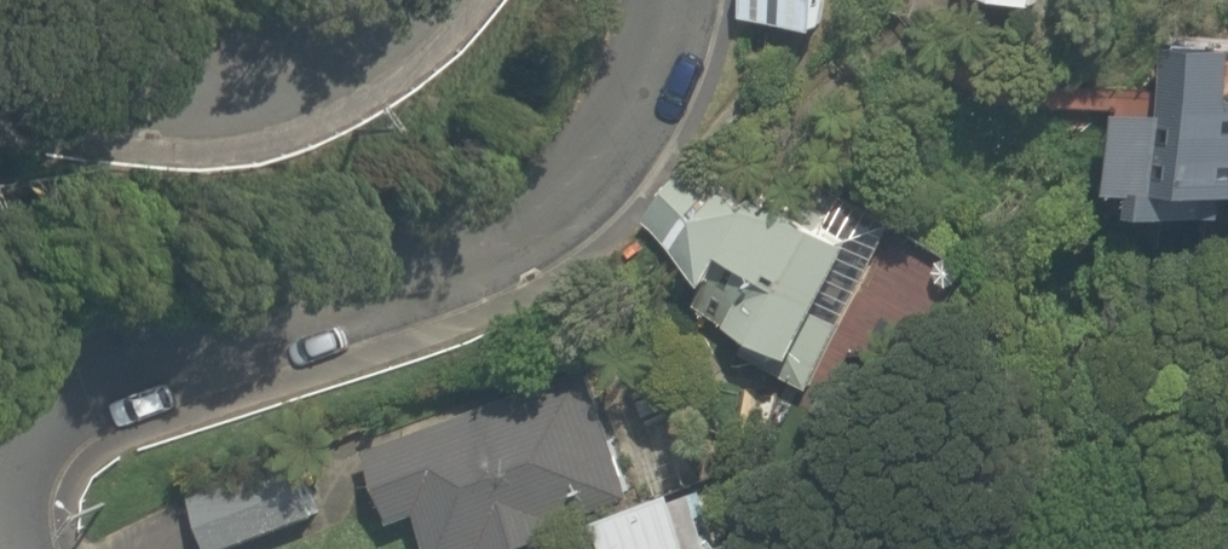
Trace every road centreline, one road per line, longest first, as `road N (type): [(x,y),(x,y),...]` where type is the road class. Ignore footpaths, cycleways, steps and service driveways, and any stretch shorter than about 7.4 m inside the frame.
road 1 (residential): [(670,0),(661,61),(633,124),(597,180),(550,223),(69,408),(24,447),(17,548)]
road 2 (residential): [(0,60),(251,69),(342,36),(390,0)]

